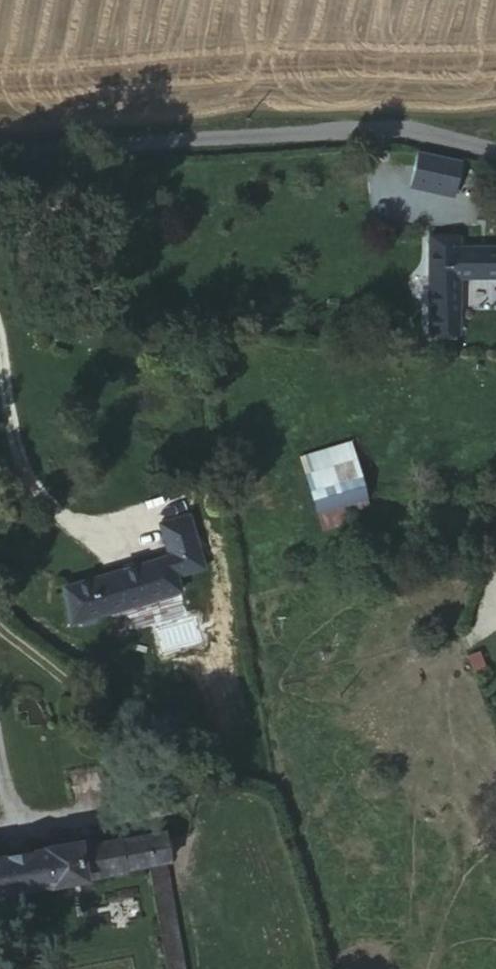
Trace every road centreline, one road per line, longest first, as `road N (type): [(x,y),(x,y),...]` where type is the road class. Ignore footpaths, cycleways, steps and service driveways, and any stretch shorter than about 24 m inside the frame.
road 1 (unclassified): [(495,147),(414,127),(0,148)]

